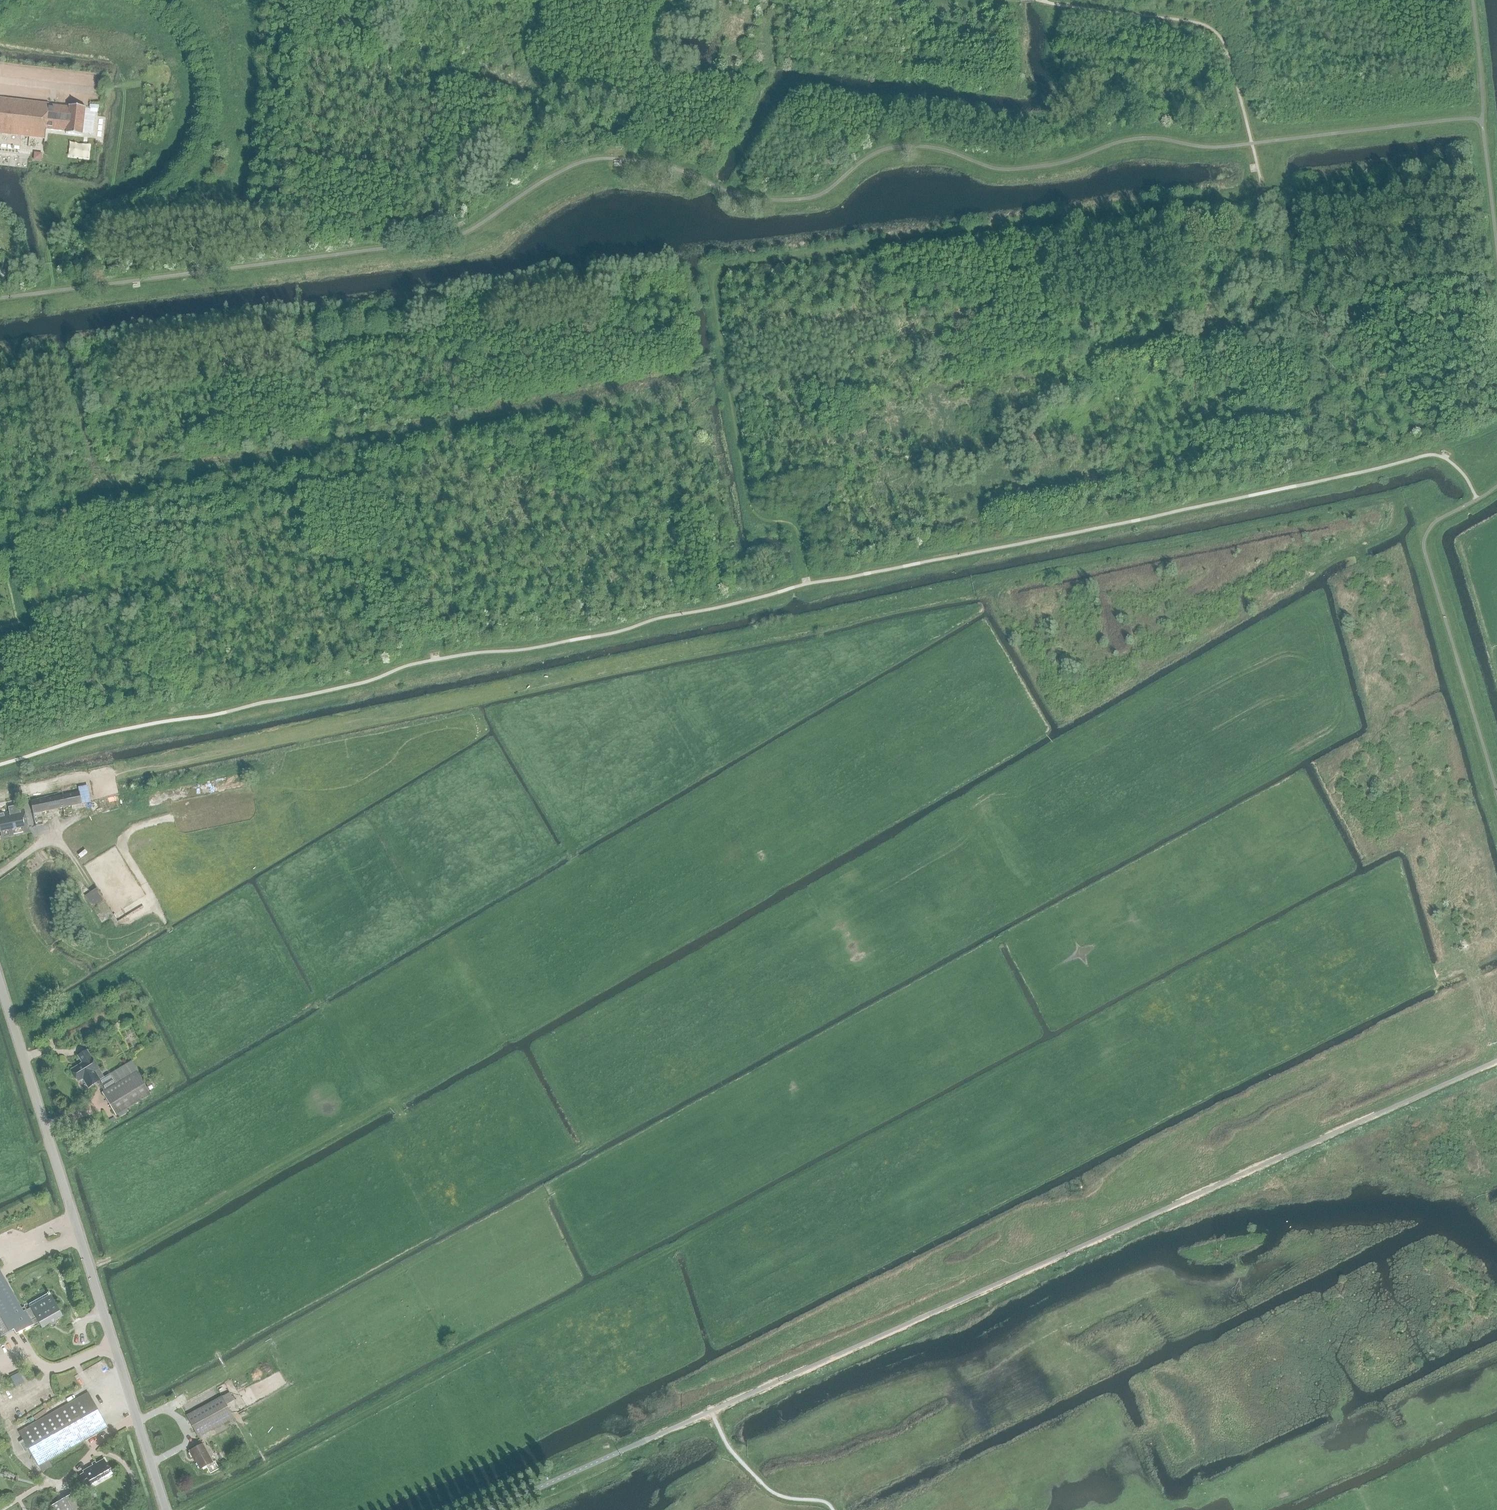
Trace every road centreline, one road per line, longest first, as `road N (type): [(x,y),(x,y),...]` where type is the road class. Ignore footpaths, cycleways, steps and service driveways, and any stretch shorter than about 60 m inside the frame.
road 1 (tertiary): [(166,1509),(0,982)]

